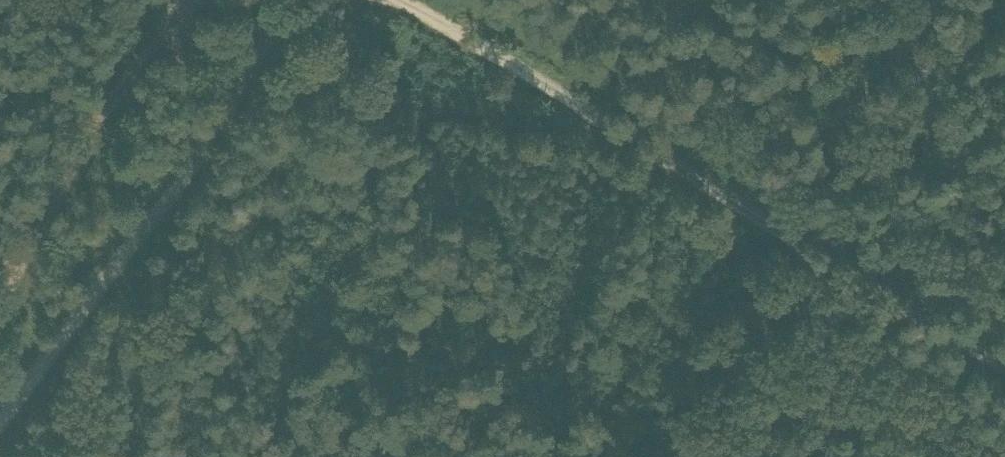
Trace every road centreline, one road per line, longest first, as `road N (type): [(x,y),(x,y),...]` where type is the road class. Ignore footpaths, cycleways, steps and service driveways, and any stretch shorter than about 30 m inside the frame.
road 1 (track): [(1004,368),(395,0)]
road 2 (unclassified): [(321,0),(269,34),(176,188),(0,423)]

